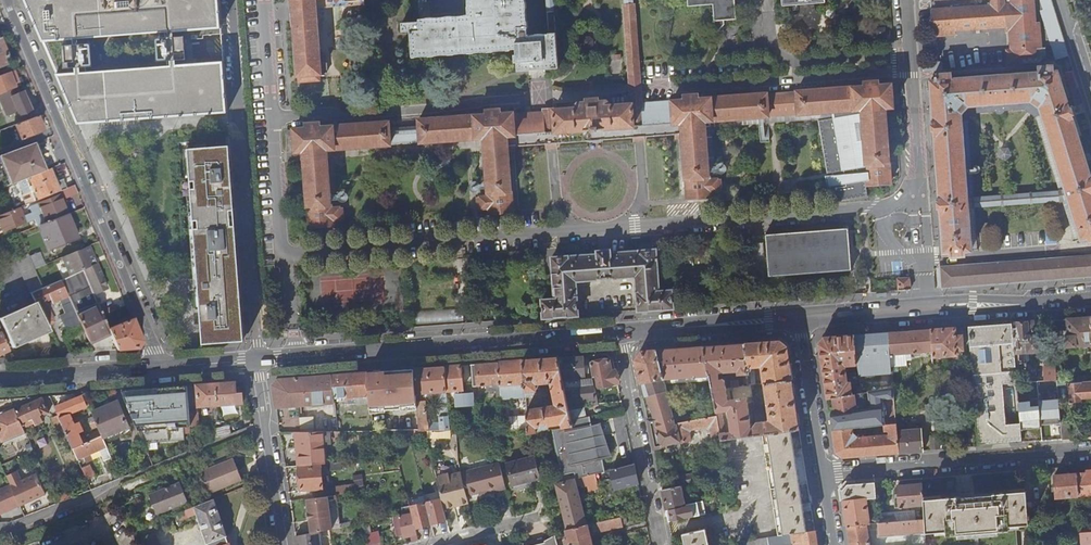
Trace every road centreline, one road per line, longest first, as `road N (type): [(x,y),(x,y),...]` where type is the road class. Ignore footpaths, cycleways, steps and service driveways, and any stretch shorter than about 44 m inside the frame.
road 1 (residential): [(158,368),(6,0)]
road 2 (secondary): [(619,333),(258,360)]
road 3 (residential): [(231,0),(258,360)]
road 4 (secondary): [(1090,296),(798,319)]
road 5 (residential): [(824,473),(1090,451)]
road 6 (residential): [(619,333),(659,544)]
road 7 (residential): [(258,360),(287,544)]
road 8 (secondary): [(798,319),(619,333)]
road 9 (secondary): [(158,368),(0,380)]
road 10 (residential): [(824,473),(798,319)]
road 11 (residential): [(917,143),(907,0)]

